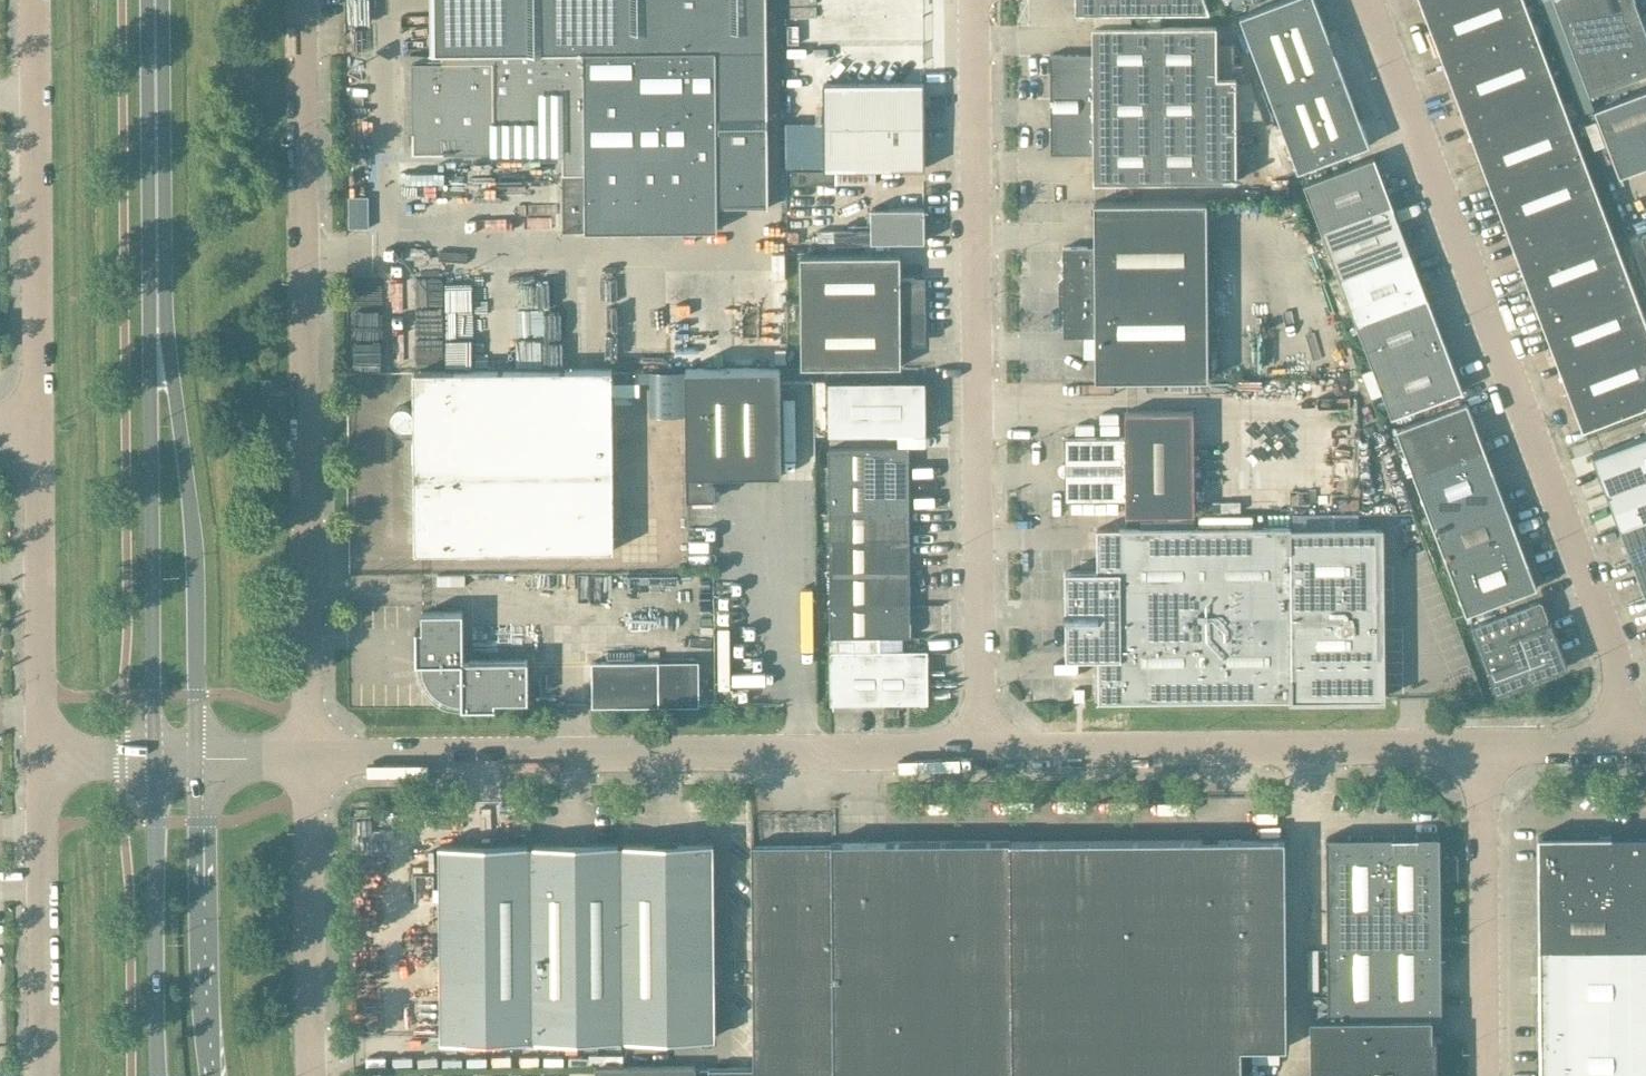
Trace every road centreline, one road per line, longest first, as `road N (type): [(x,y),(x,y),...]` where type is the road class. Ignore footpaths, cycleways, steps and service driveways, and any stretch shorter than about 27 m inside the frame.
road 1 (unclassified): [(1642,749),(1573,539),(1363,0)]
road 2 (unclassified): [(306,760),(306,0)]
road 3 (unclassified): [(982,755),(975,0)]
road 4 (unclassified): [(306,760),(982,755)]
road 5 (unclassified): [(982,755),(1487,751)]
road 6 (unclassified): [(199,761),(194,554),(157,318)]
road 7 (unclassified): [(157,318),(150,761)]
road 8 (residential): [(42,760),(38,425)]
road 9 (unclassified): [(1489,1075),(1487,751)]
road 10 (residential): [(38,425),(34,105)]
road 11 (unclassified): [(157,318),(155,0)]
road 12 (unclassified): [(306,760),(310,1075)]
road 13 (residential): [(42,1075),(42,760)]
road 14 (unclassified): [(210,1075),(199,761)]
road 15 (unclassified): [(150,761),(158,1075)]
road 16 (unclassified): [(1487,751),(1642,749)]

